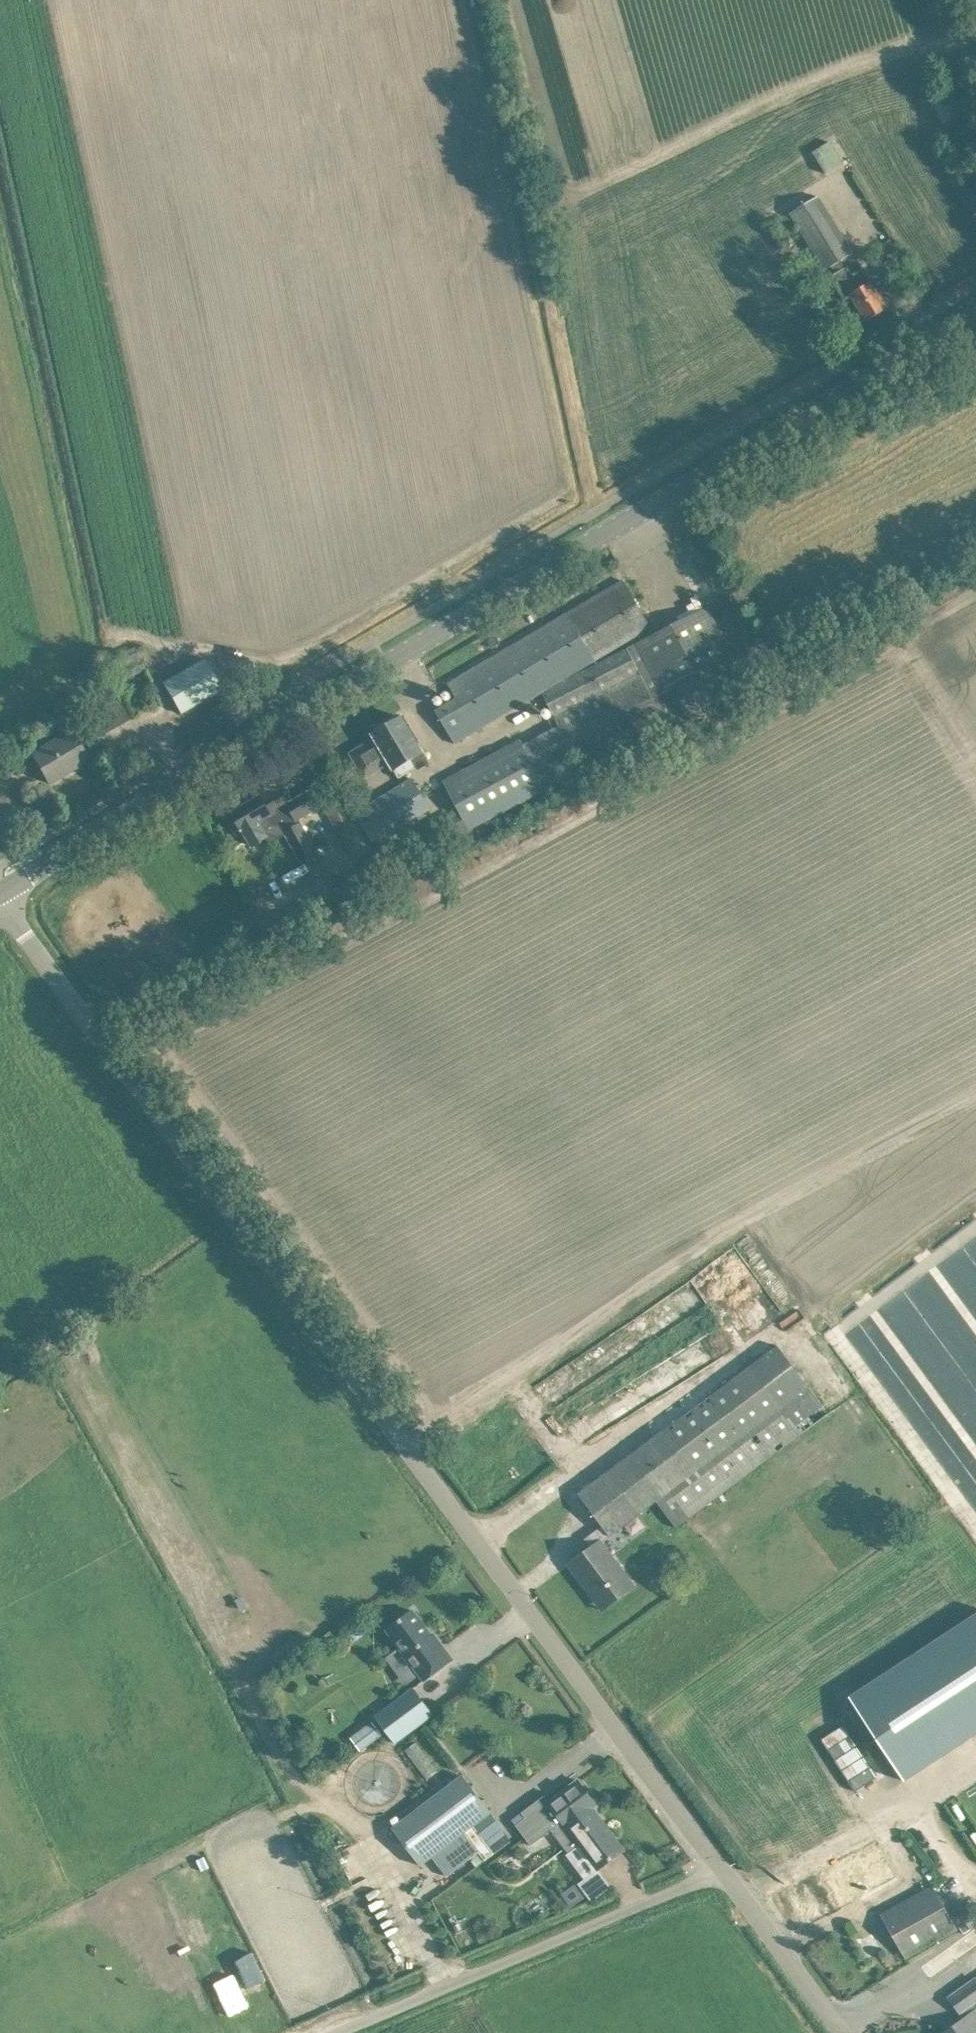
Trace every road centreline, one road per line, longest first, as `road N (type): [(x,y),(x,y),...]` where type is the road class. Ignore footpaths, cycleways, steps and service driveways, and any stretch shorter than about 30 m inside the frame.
road 1 (unclassified): [(718,1871),(0,897)]
road 2 (tertiary): [(0,890),(975,320)]
road 3 (unclassified): [(340,2032),(718,1871)]
road 4 (unclassified): [(842,2032),(718,1871)]

